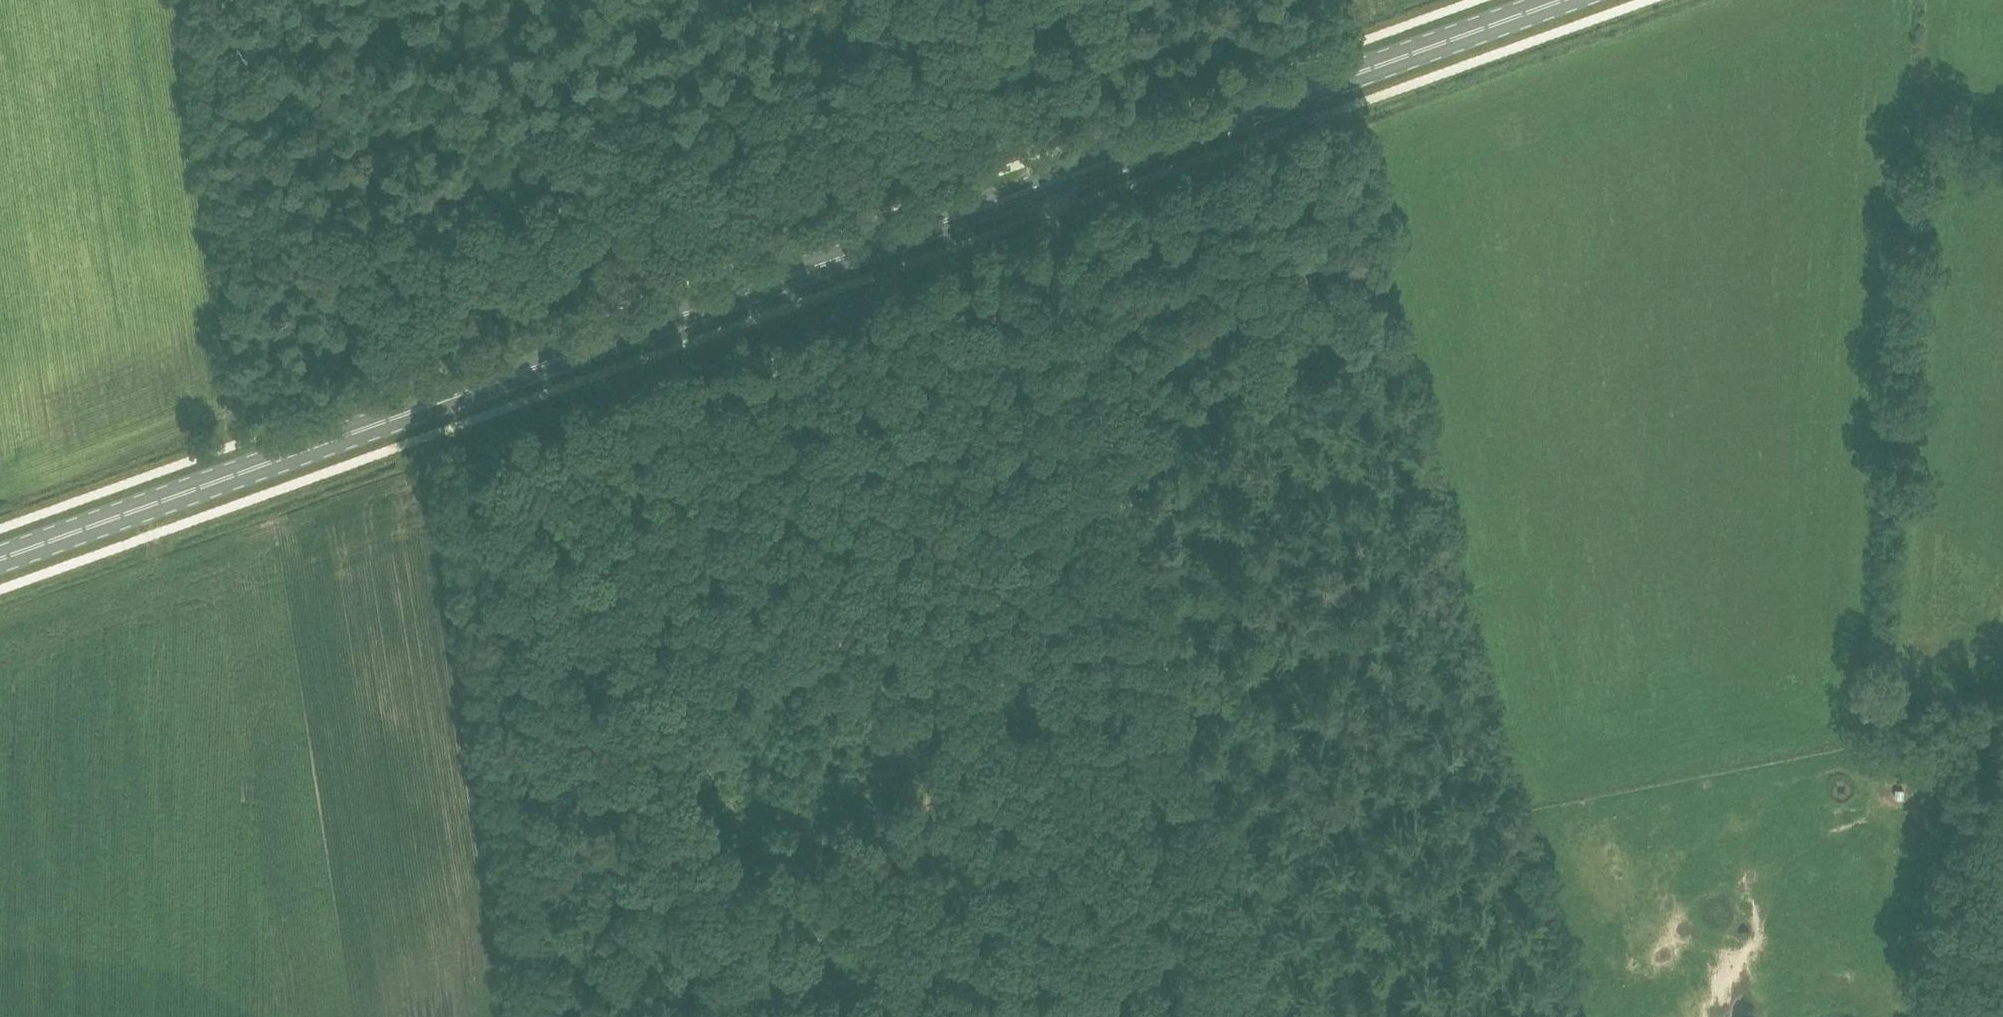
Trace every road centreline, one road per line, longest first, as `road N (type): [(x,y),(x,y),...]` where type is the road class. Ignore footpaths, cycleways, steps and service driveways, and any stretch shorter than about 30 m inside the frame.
road 1 (primary): [(0,560),(1575,0)]
road 2 (track): [(1255,1016),(1039,188)]

